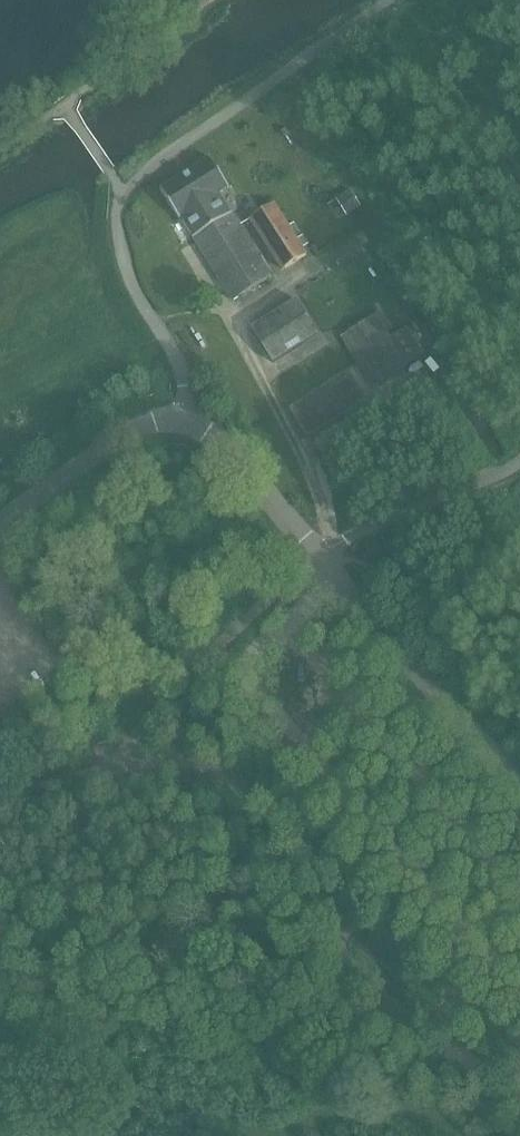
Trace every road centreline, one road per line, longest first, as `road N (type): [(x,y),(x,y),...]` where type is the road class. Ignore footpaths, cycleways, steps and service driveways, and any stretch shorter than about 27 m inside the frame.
road 1 (unclassified): [(0,522),(143,424),(195,423),(319,553),(519,792)]

